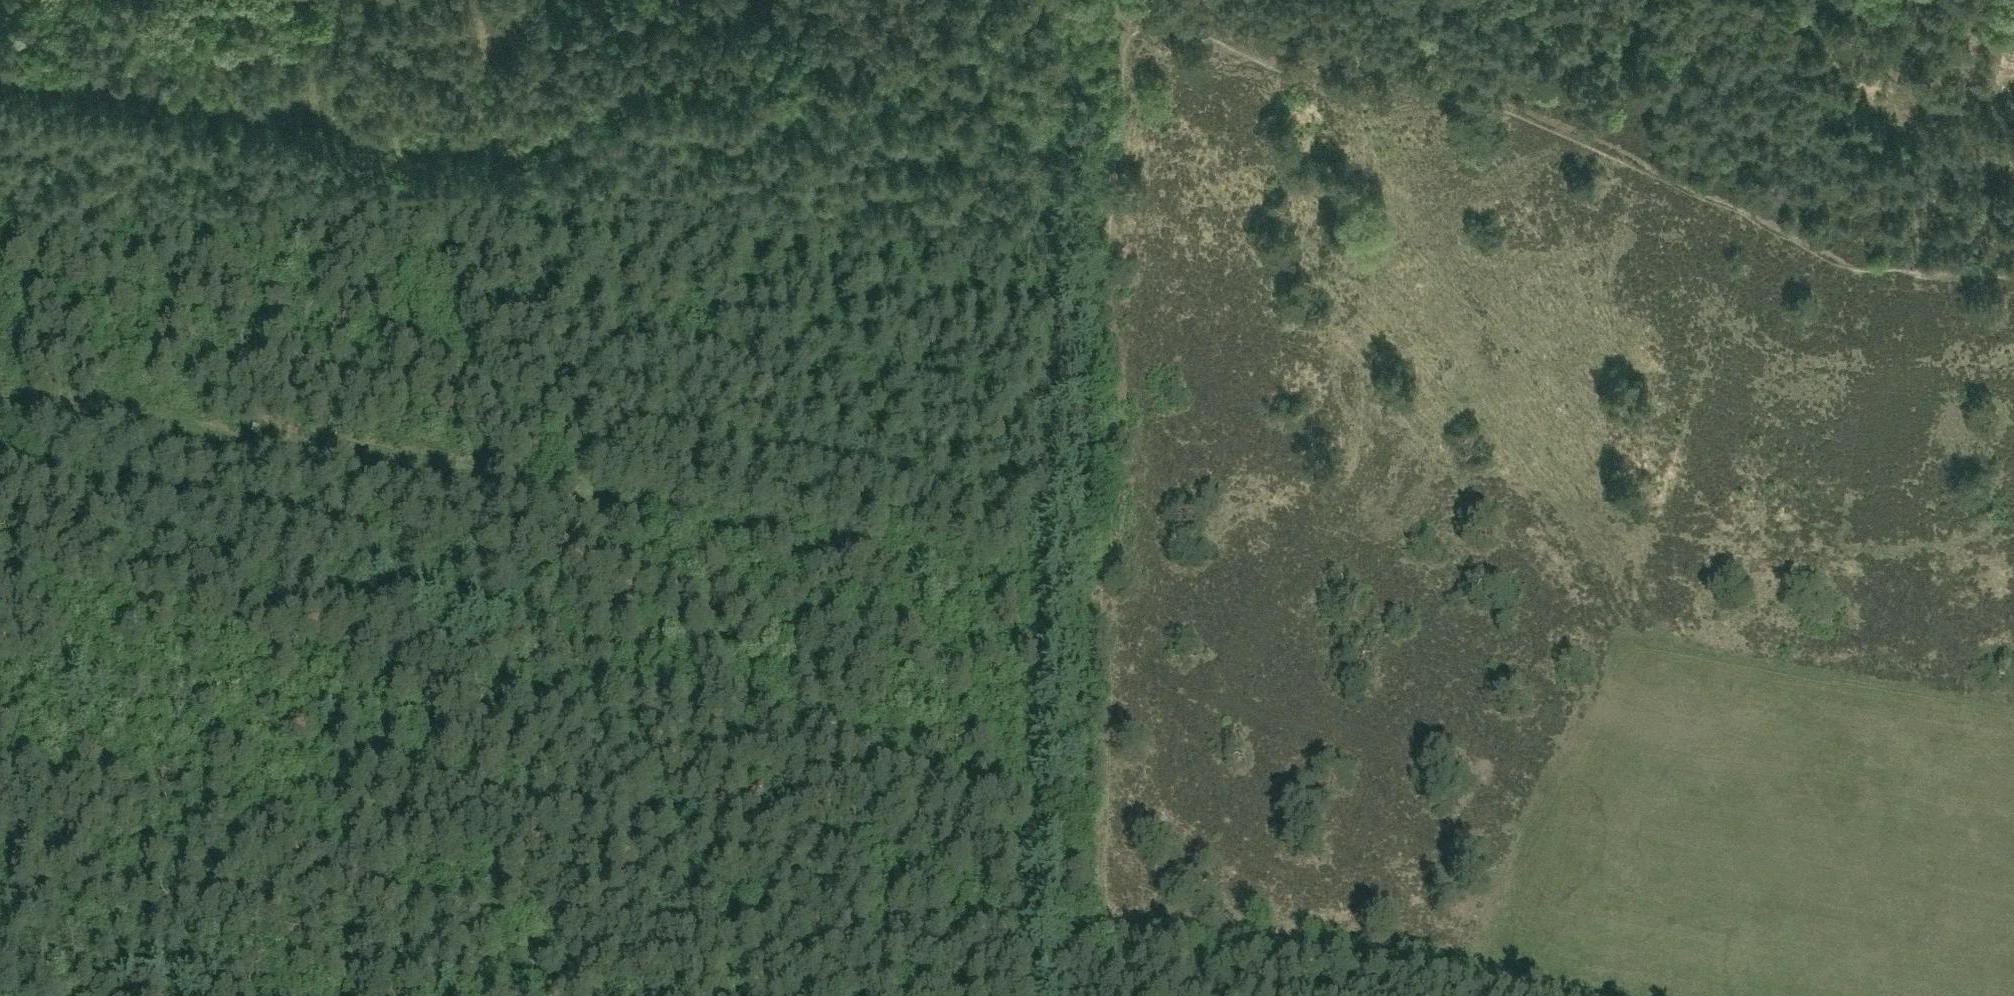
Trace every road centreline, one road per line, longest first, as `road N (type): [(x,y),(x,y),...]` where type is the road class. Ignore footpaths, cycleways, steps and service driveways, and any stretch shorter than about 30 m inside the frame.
road 1 (track): [(0,417),(282,455),(860,553)]

